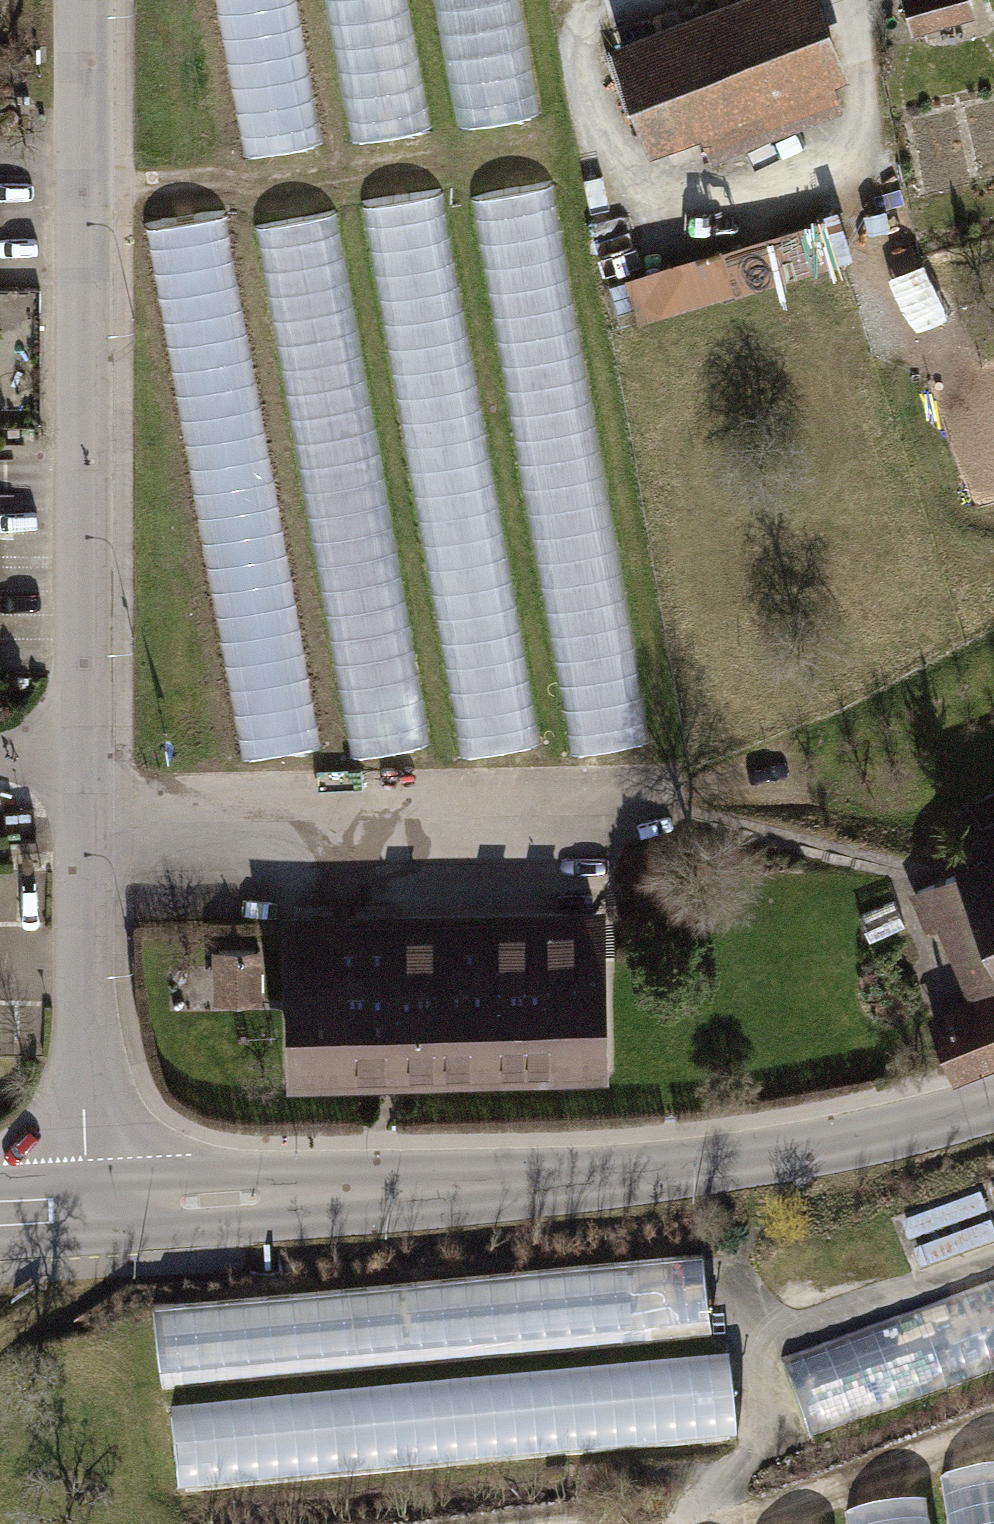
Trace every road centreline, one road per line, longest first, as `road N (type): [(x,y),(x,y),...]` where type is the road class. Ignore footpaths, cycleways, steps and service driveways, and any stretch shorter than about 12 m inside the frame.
road 1 (residential): [(91,1209),(88,0)]
road 2 (tertiary): [(91,1209),(615,1179),(816,1149),(993,1105)]

